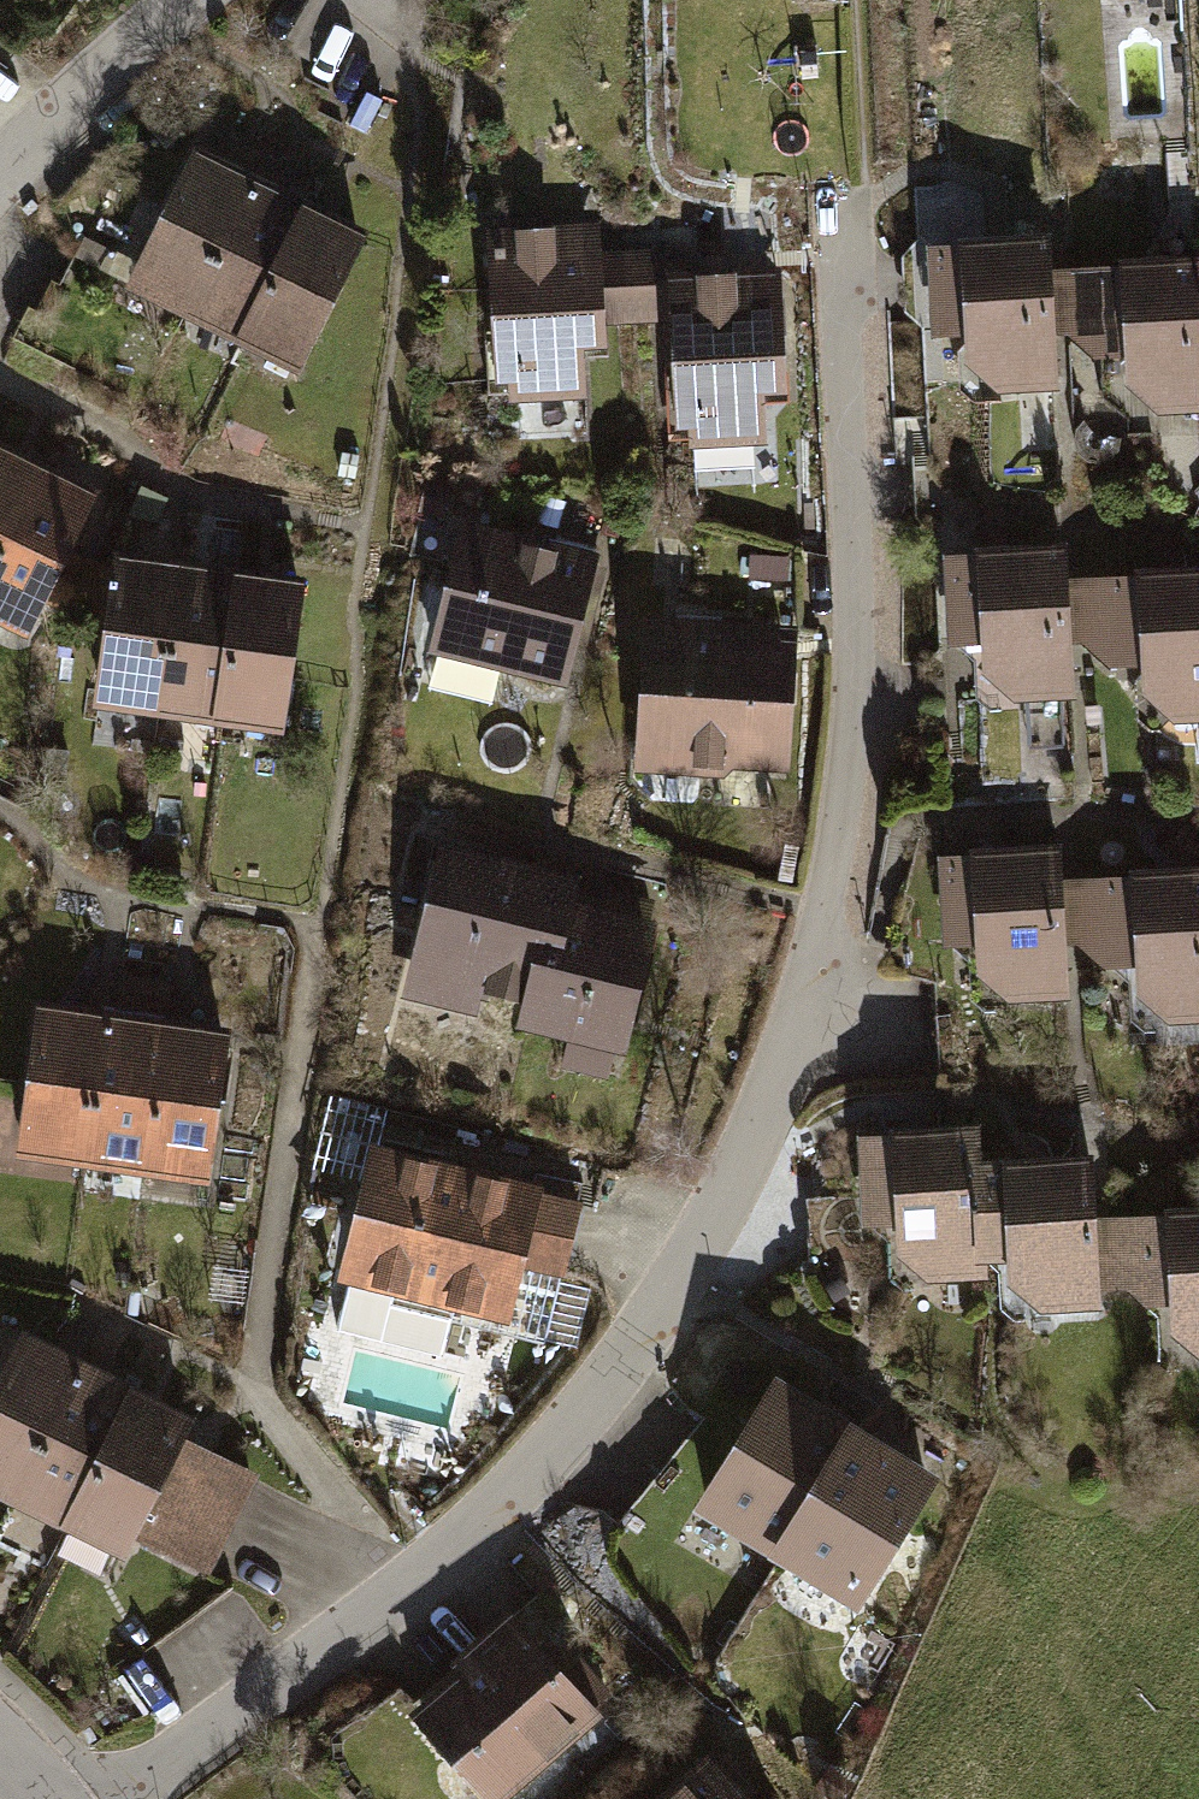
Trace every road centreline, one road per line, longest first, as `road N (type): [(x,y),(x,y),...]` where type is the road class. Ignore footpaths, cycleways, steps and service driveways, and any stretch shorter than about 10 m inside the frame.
road 1 (residential): [(129,1798),(402,1608),(500,1512),(661,1321),(759,1154),(829,909),(867,663),(847,213)]
road 2 (residential): [(0,181),(187,0)]

